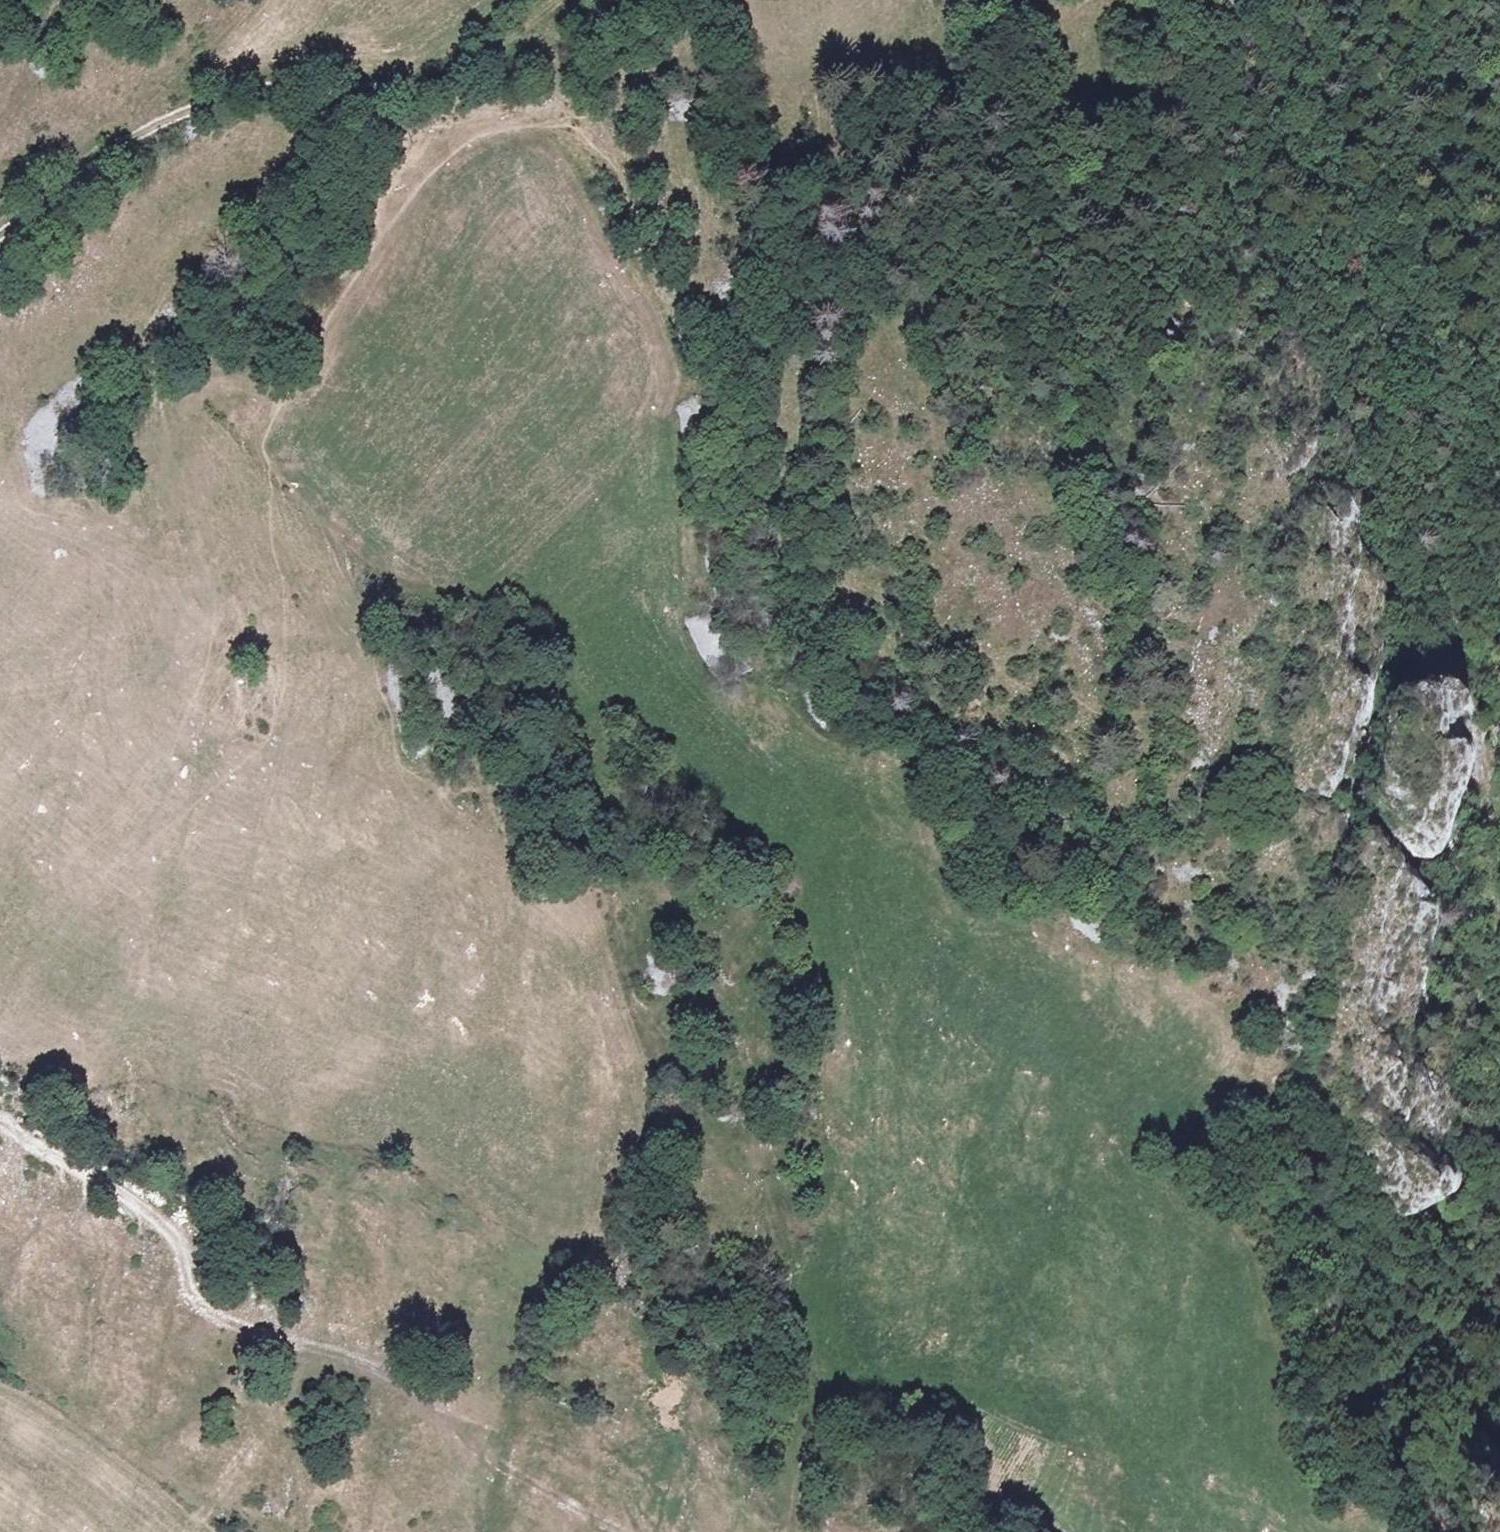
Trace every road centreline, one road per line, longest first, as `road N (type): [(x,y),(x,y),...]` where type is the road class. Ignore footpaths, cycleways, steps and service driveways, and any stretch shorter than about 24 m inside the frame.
road 1 (track): [(617,1531),(539,1492),(354,1359),(236,1327),(188,1295),(172,1235),(117,1190),(0,1127)]
road 2 (track): [(564,0),(491,56),(410,84),(349,93),(269,87),(145,132),(0,233)]

